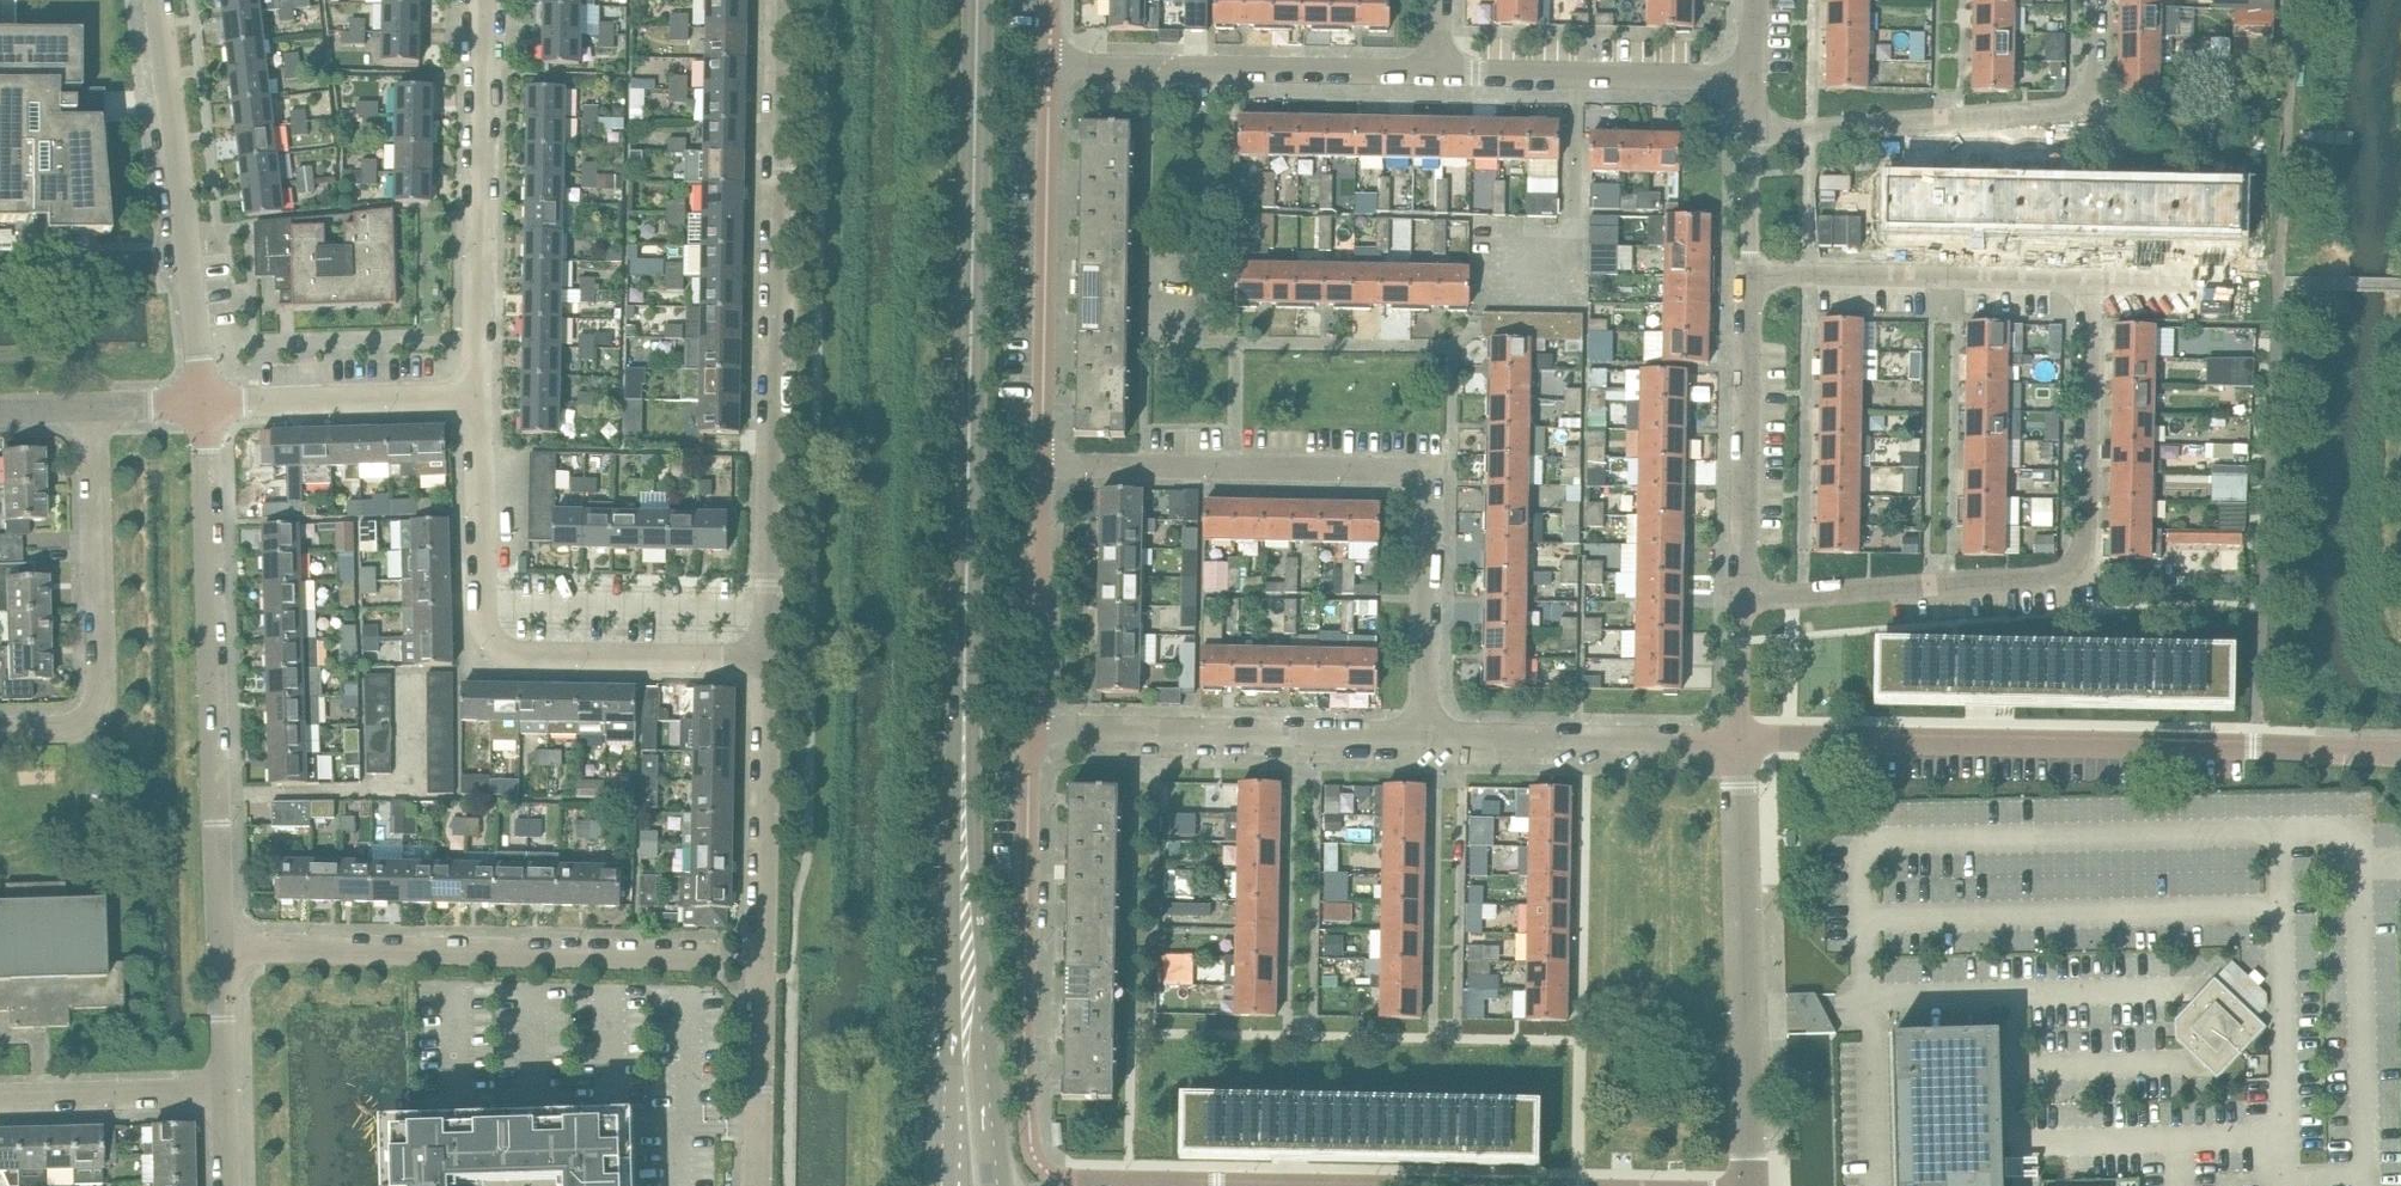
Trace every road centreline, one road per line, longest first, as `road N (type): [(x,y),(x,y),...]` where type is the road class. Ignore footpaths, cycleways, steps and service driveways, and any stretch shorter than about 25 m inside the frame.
road 1 (secondary): [(963,706),(977,0)]
road 2 (residential): [(1272,1185),(1062,1184),(1035,1157),(1024,1041),(1029,760),(1040,732)]
road 3 (residential): [(767,663),(782,0)]
road 4 (residential): [(2400,752),(1740,740)]
road 5 (residential): [(1424,734),(1420,482),(1399,471),(1042,463)]
road 6 (residential): [(1743,603),(2052,575),(2078,563),(2087,537),(2090,277)]
road 7 (residential): [(221,950),(204,403)]
road 8 (residential): [(762,958),(221,950)]
road 9 (residential): [(478,395),(479,617),(491,644),(517,657),(767,663)]
road 10 (secondary): [(997,1185),(975,771),(963,706)]
road 11 (secondary): [(963,706),(953,772),(943,1185)]
road 12 (residential): [(1740,740),(1749,1185)]
road 13 (residential): [(1752,133),(2077,105),(2094,71),(2095,0)]
road 14 (residential): [(0,730),(69,729),(94,715),(103,687),(95,408)]
road 15 (residential): [(204,403),(156,0)]
road 16 (residential): [(1042,463),(1051,65)]
road 17 (residential): [(484,0),(478,395)]
road 18 (residential): [(1424,734),(1053,726),(1040,732)]
road 19 (residential): [(1051,65),(1436,72)]
road 20 (residential): [(2090,277),(1750,273)]
road 21 (residential): [(1743,603),(1750,273)]
road 22 (residential): [(1436,72),(1753,79)]
road 23 (residential): [(1740,740),(1424,734)]
road 24 (residential): [(762,958),(767,663)]
road 25 (residential): [(204,403),(478,395)]
road 26 (residential): [(758,1185),(762,958)]
road 27 (residential): [(0,1097),(226,1090)]
road 28 (residential): [(1041,630),(1042,463)]
road 29 (residential): [(226,1090),(221,950)]
road 30 (residential): [(1750,273),(1752,133)]
road 31 (residential): [(2229,279),(2090,277)]
road 32 (residential): [(1740,740),(1743,603)]

